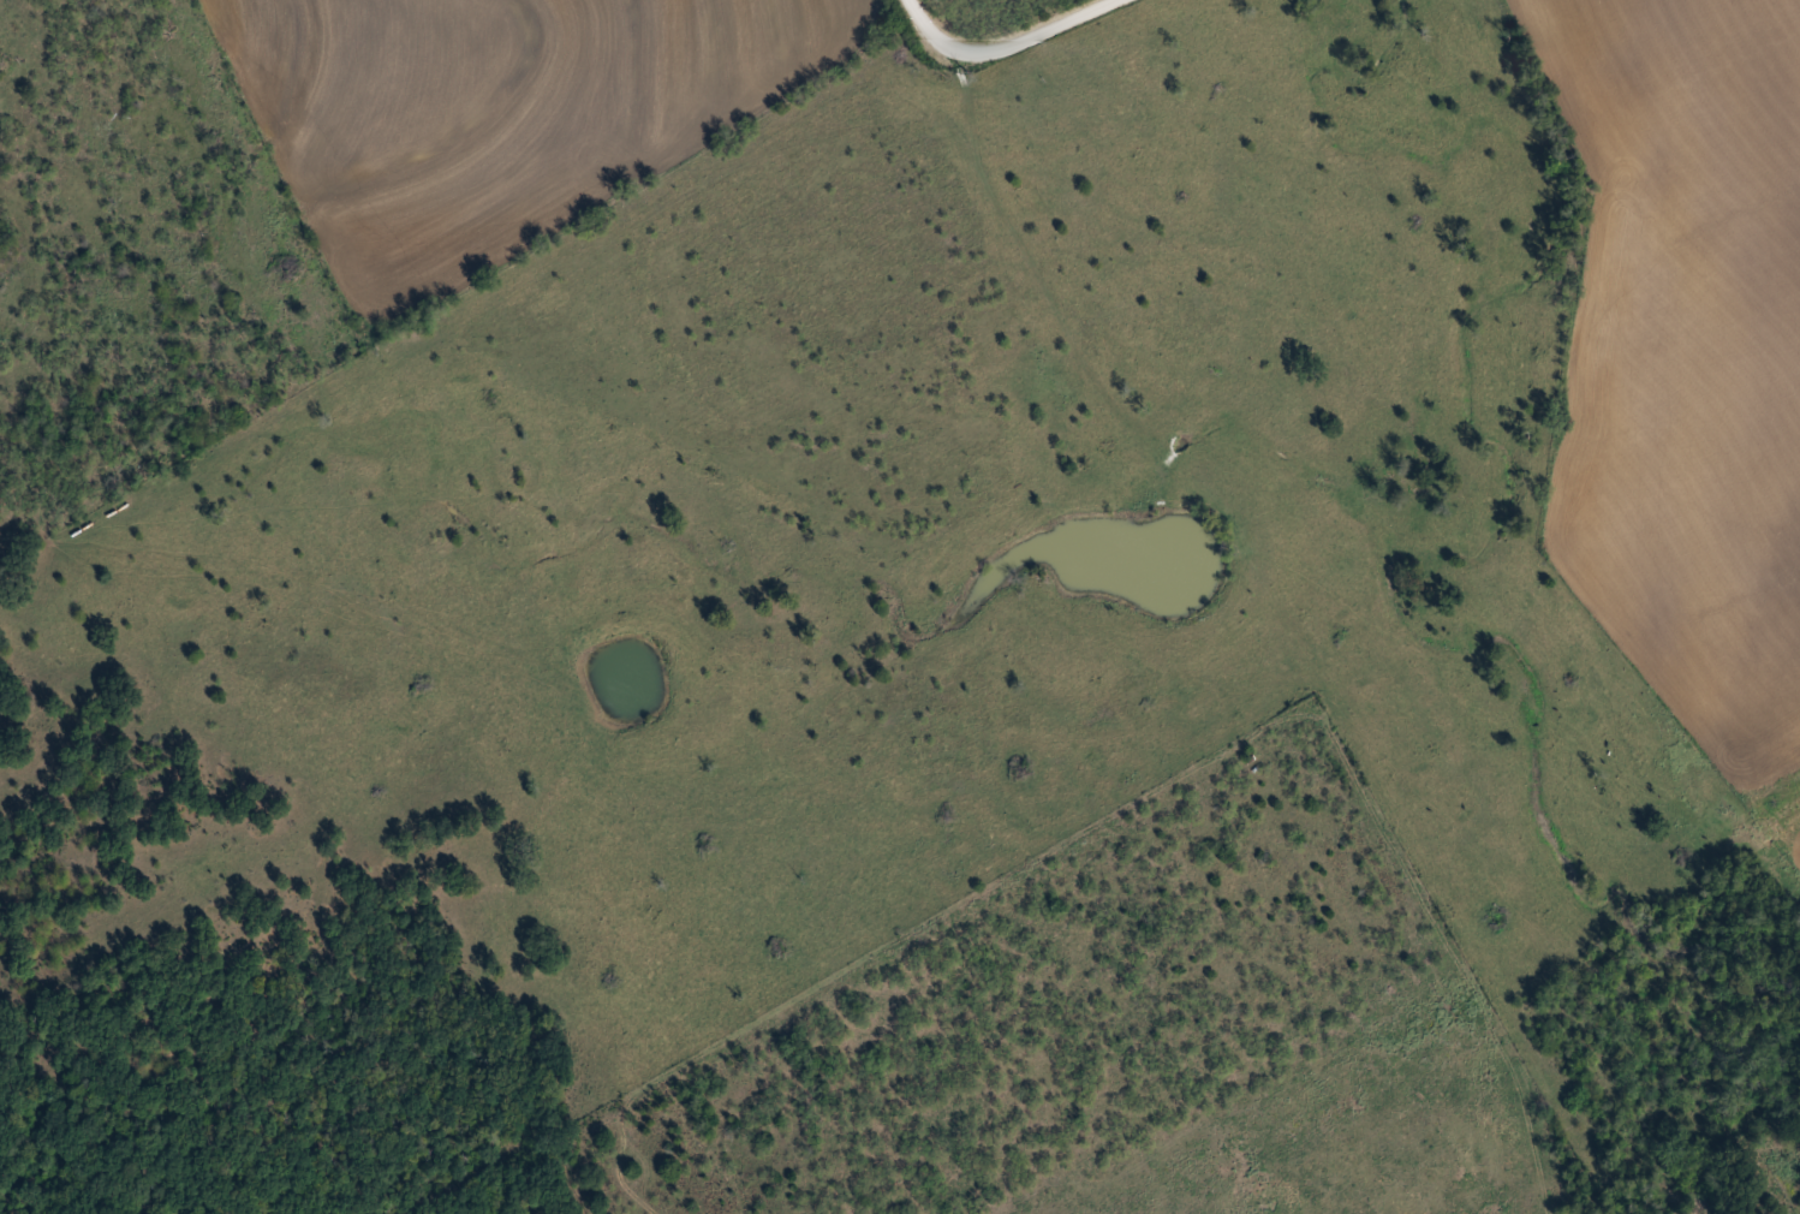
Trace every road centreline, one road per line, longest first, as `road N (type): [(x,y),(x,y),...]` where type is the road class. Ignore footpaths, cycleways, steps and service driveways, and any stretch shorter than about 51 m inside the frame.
road 1 (residential): [(908,0),(929,31),(964,49),(1012,38),(1097,0)]

